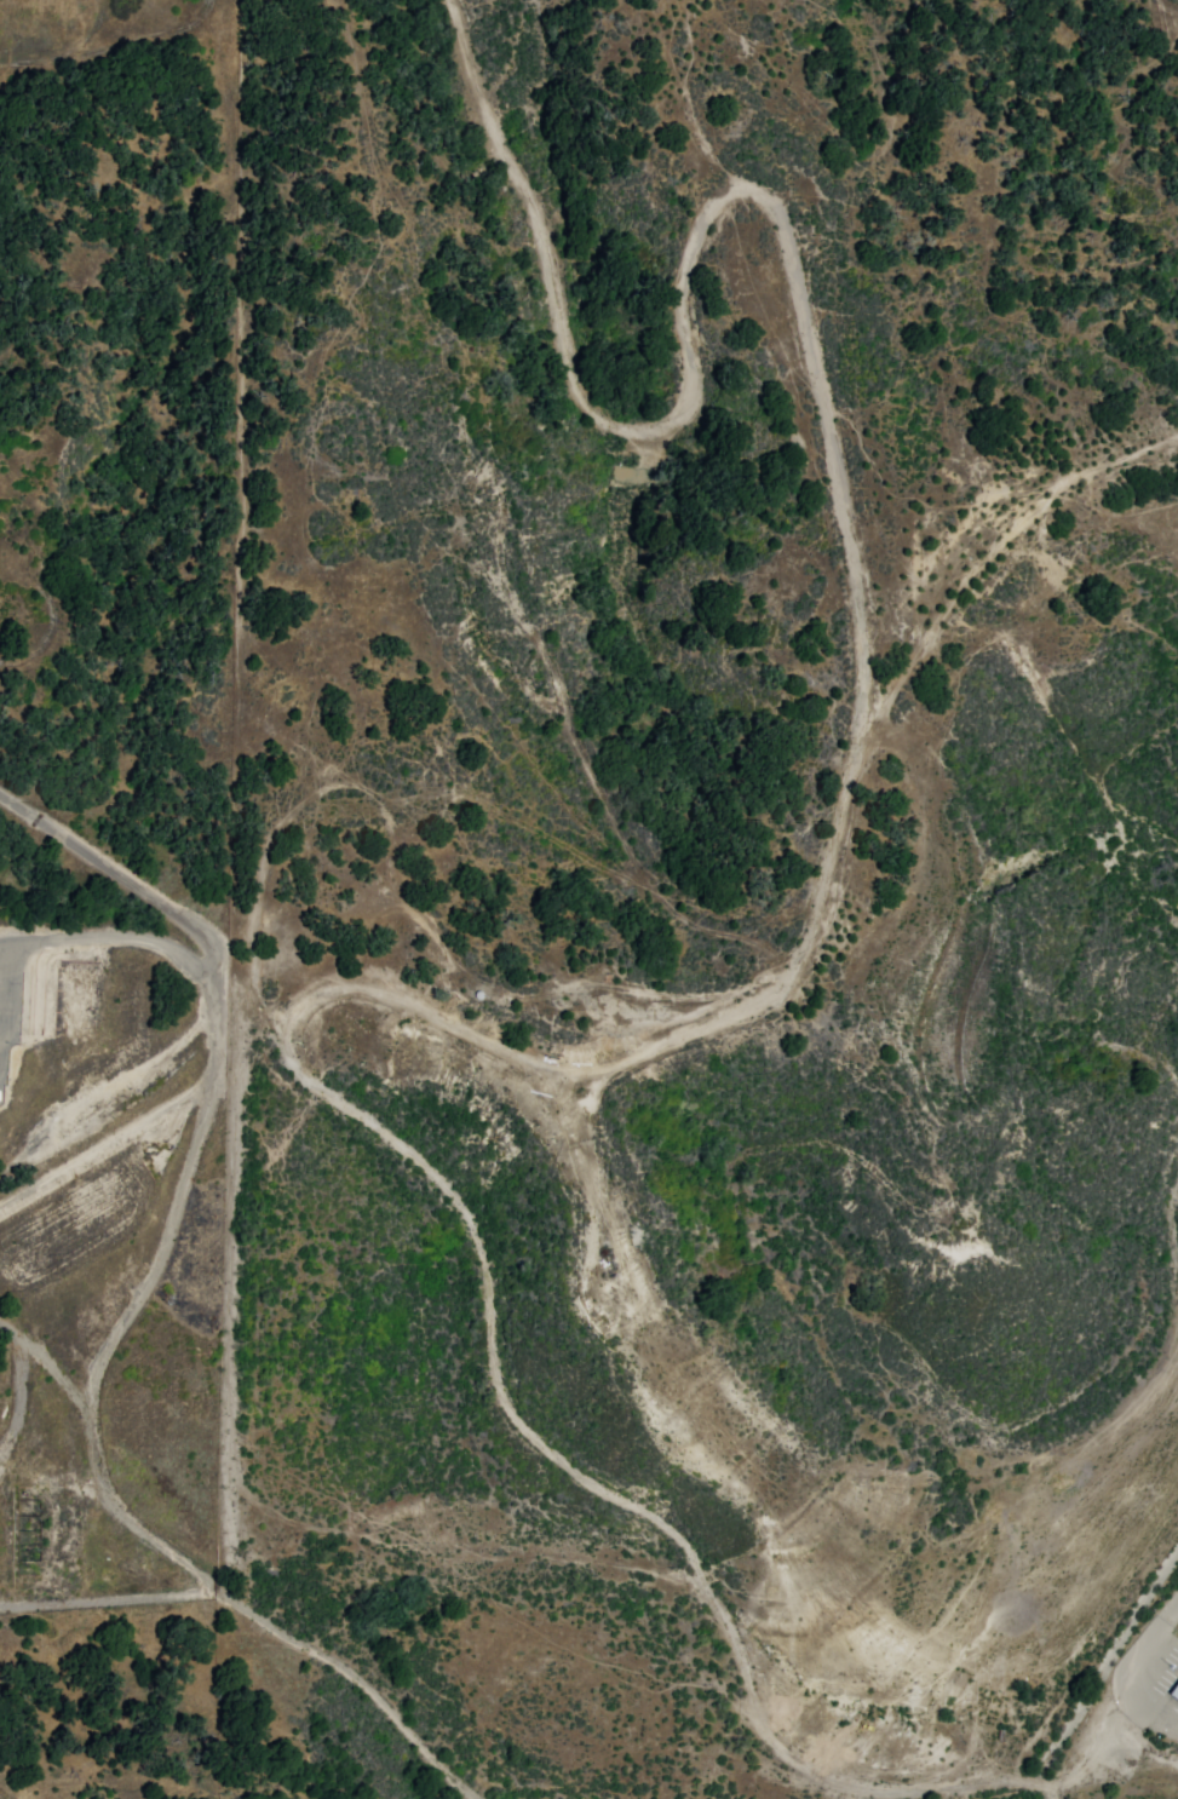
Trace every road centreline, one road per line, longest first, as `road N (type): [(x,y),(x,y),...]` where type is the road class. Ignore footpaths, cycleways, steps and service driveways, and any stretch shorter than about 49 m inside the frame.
road 1 (residential): [(255,1016),(315,1080),(458,1197),(488,1261),(515,1404),(561,1455),(668,1518),(697,1552),(758,1720),(789,1760),(862,1791),(993,1780),(1041,1787),(1177,1606)]
road 2 (residential): [(864,717),(864,637),(846,499),(780,212),(768,196),(736,185),(701,215),(683,301),(699,384),(693,408),(660,430),(613,426),(582,395),(538,215),(492,137),(448,0)]
road 3 (residential): [(975,613),(930,645),(864,717),(811,925),(772,1007),(577,1065),(525,1051),(383,984),(343,982),(255,1016),(184,918),(0,795)]
road 4 (residential): [(216,1582),(113,1496),(97,1453),(92,1402),(104,1356),(167,1241),(237,1034),(255,1016),(265,828),(281,818),(424,809),(666,876)]
road 5 (residential): [(0,1319),(21,1345),(18,1437),(69,1479),(87,1588),(107,1598),(216,1582),(354,1671),(486,1798)]
road 6 (residential): [(1052,1477),(1011,1449),(960,1462),(941,1479),(915,1646),(931,1685),(952,1702),(971,1706),(987,1696),(1010,1666),(1052,1477)]
road 7 (residential): [(789,978),(666,876),(634,830),(569,719),(512,598),(466,466)]
road 8 (residential): [(975,1197),(1002,1163),(1016,1119),(994,1080),(903,1028),(875,999),(875,944),(926,881),(938,794),(919,751),(864,717)]
road 9 (residential): [(479,458),(397,475),(346,471),(300,456),(292,421),(322,397),(404,390),(473,430),(483,446),(479,458)]
road 10 (residential): [(1004,610),(975,613),(959,561),(961,533),(988,484),(1010,473),(1050,471),(1075,492),(1084,533),(1048,588),(1004,610)]
road 11 (residential): [(1177,1272),(1173,1110),(1157,1000)]
road 12 (residential): [(108,0),(68,56),(173,29),(208,0)]
road 13 (residential): [(1052,1477),(1150,1392),(1177,1346)]
road 14 (residential): [(0,544),(34,568),(48,605),(41,638),(0,656)]
road 15 (residential): [(142,1287),(21,1345)]
road 16 (residential): [(1052,1798),(971,1706)]

